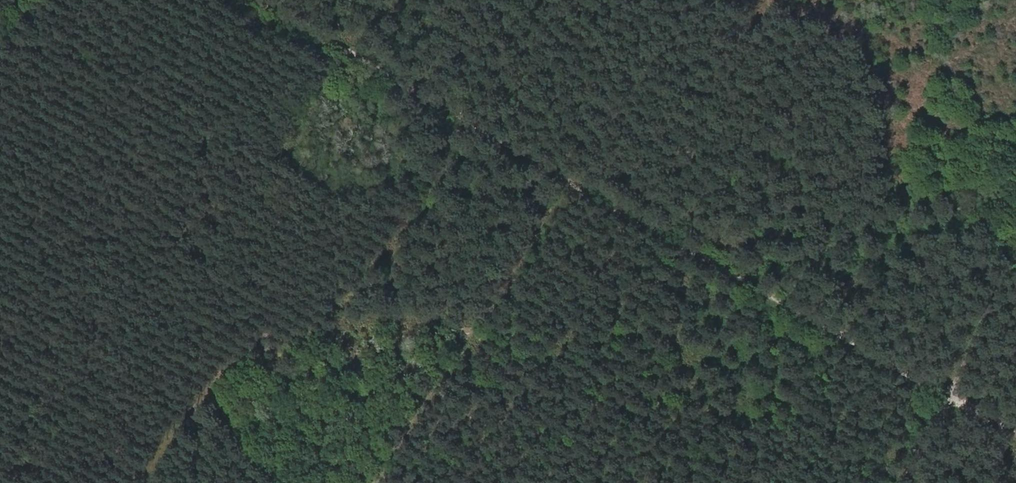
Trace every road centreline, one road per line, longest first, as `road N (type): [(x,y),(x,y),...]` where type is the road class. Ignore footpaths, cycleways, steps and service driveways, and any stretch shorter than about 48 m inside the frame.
road 1 (track): [(1015,432),(255,0)]
road 2 (track): [(365,482),(570,178)]
road 3 (track): [(1015,276),(908,482)]

